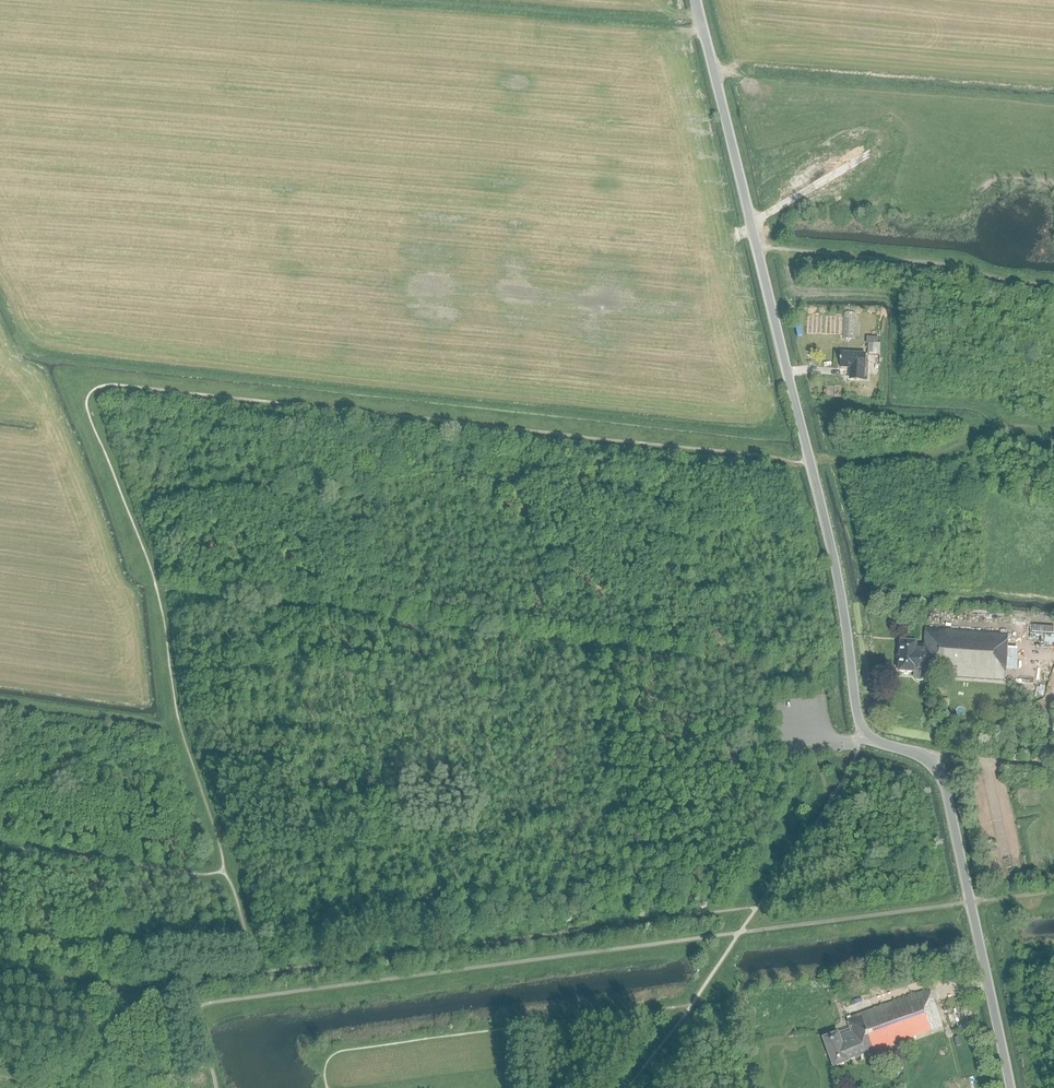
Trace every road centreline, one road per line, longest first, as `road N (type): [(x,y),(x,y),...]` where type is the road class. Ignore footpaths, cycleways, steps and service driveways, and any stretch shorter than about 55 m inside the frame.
road 1 (tertiary): [(1007,1087),(940,773),(928,758),(875,742),(857,720),(837,577),(695,0)]
road 2 (track): [(935,763),(1042,760),(1051,697)]

